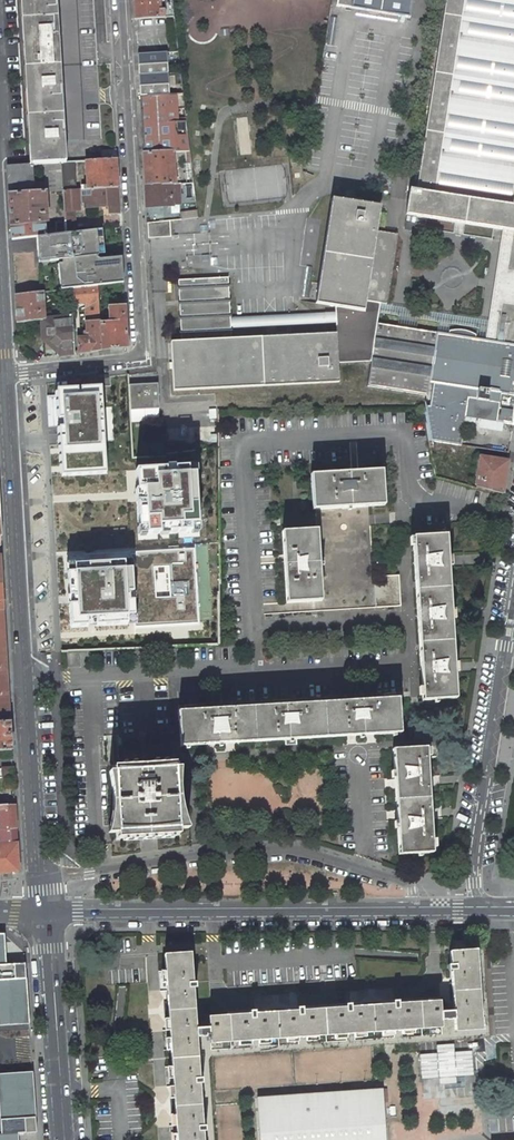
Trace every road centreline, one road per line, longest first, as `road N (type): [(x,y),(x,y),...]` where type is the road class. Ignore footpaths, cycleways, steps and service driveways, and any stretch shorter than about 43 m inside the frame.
road 1 (tertiary): [(45,915),(8,373)]
road 2 (residential): [(124,0),(145,357),(8,373)]
road 3 (secondary): [(45,915),(489,910)]
road 4 (residential): [(513,596),(474,844),(489,910)]
road 5 (tertiary): [(65,1139),(45,915)]

